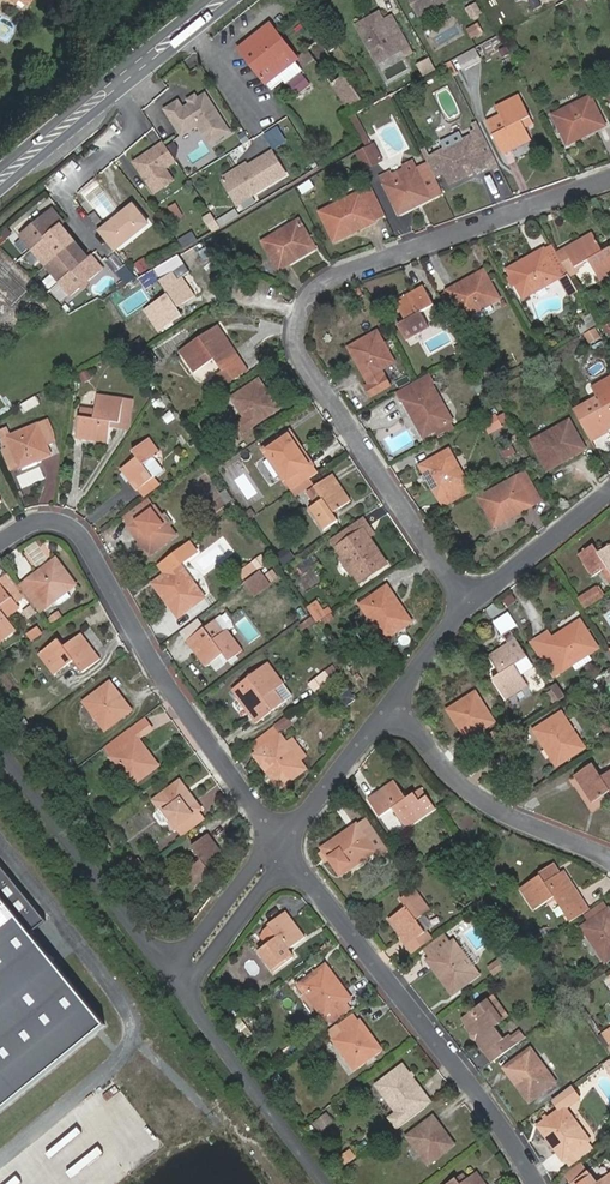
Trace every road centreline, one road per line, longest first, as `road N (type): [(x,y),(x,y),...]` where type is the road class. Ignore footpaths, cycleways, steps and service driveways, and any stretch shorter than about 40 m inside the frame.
road 1 (residential): [(609,178),(327,280),(299,318),(300,358),(464,607)]
road 2 (residential): [(284,846),(169,687),(79,534),(45,521),(0,543)]
road 3 (residential): [(537,1183),(284,846)]
road 4 (primary): [(0,191),(235,0)]
road 5 (tertiary): [(169,968),(0,751)]
road 6 (residential): [(609,859),(502,810),(452,777),(393,705)]
road 7 (primary): [(206,0),(0,168)]
road 8 (tertiary): [(330,1183),(187,992)]
road 9 (residential): [(464,607),(609,494)]
road 10 (residential): [(284,846),(393,705)]
road 11 (residential): [(187,992),(273,876),(284,846)]
road 12 (residential): [(284,846),(256,864),(169,968)]
road 13 (residential): [(393,705),(464,607)]

